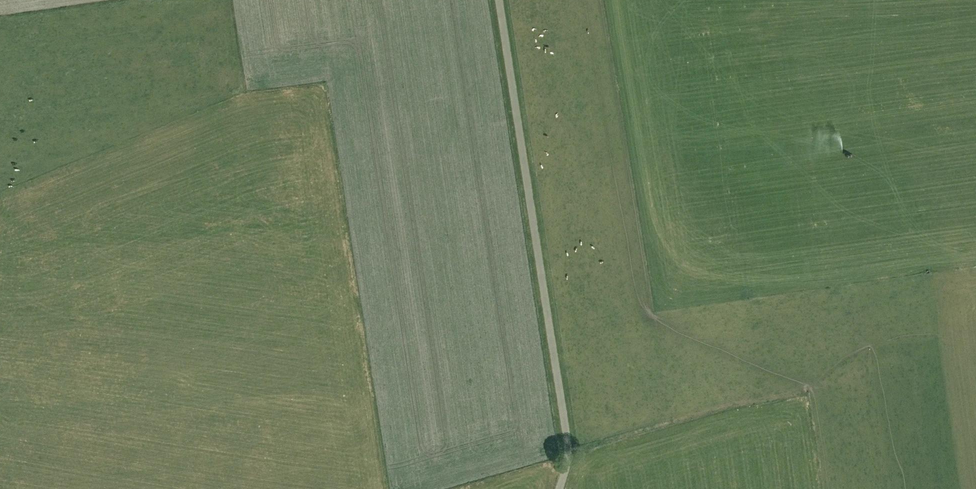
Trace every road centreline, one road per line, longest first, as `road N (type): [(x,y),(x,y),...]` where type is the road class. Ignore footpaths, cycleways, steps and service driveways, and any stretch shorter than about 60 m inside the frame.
road 1 (unclassified): [(560,488),(568,450),(497,0)]

